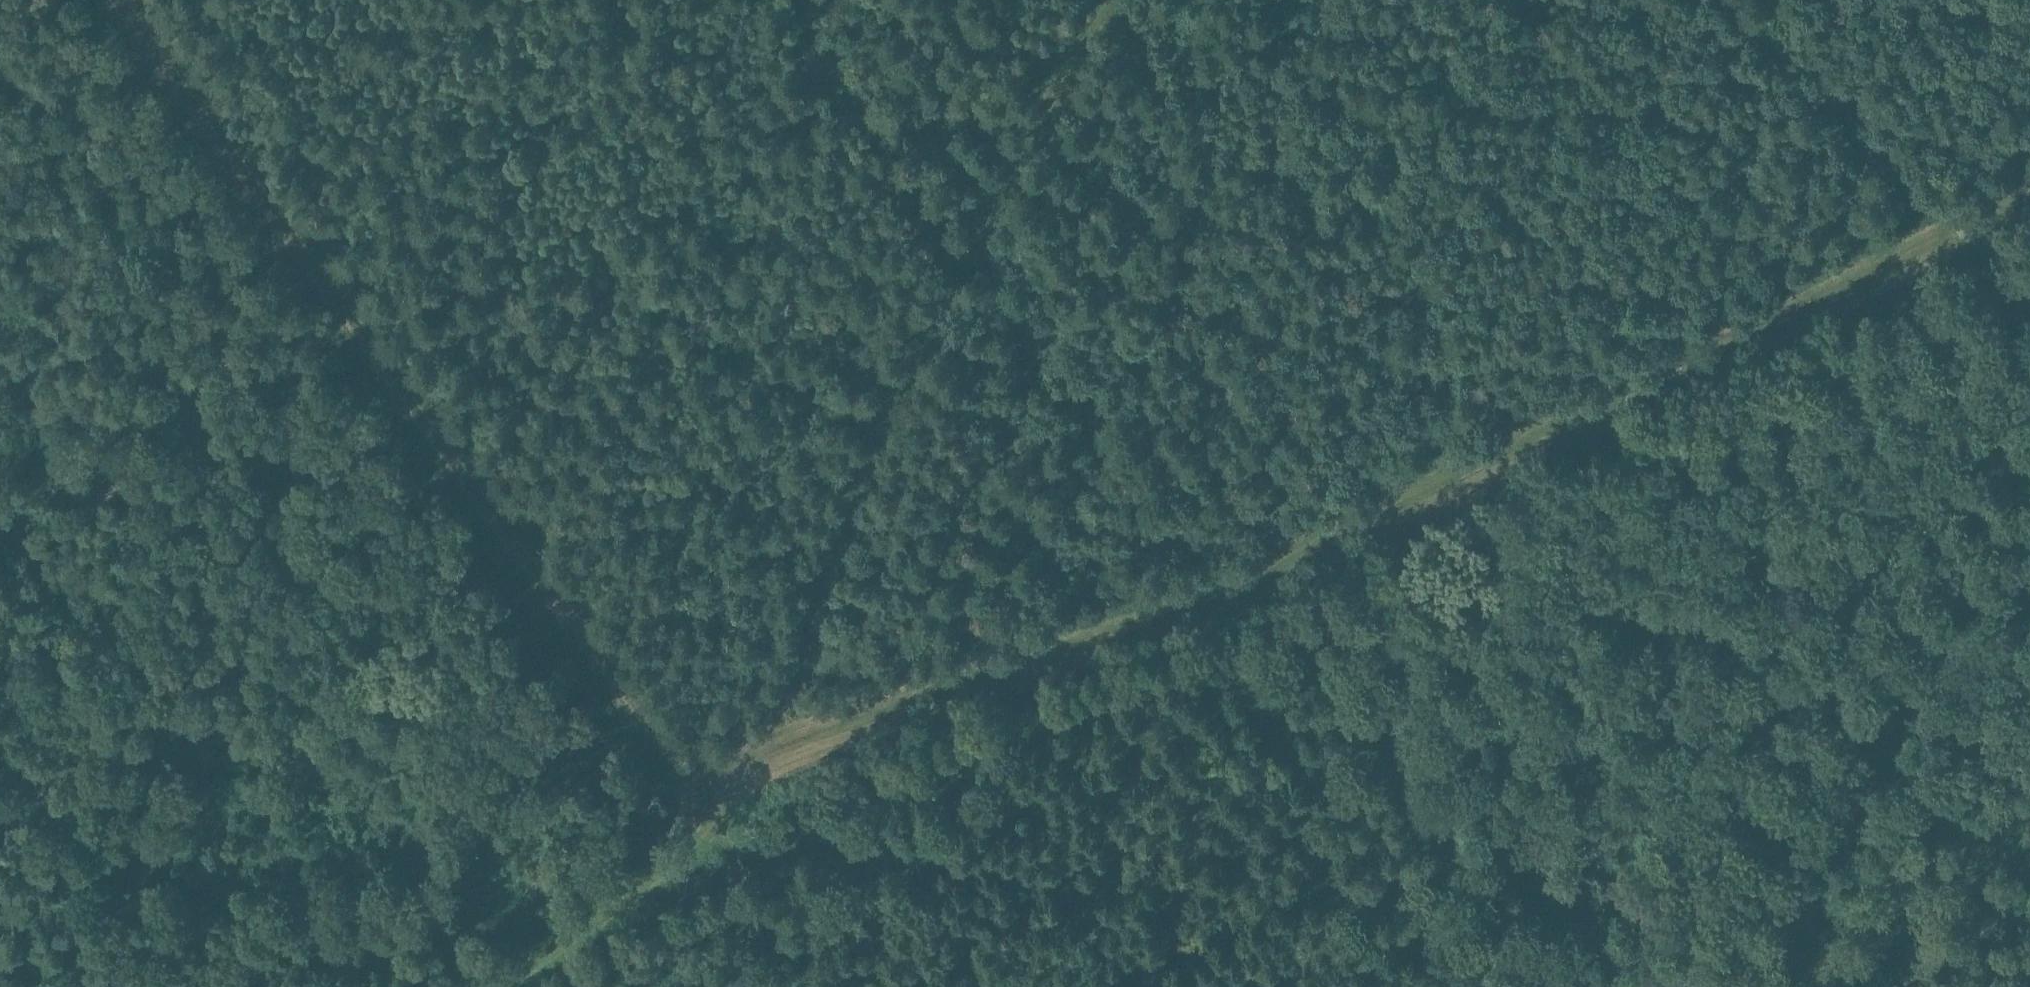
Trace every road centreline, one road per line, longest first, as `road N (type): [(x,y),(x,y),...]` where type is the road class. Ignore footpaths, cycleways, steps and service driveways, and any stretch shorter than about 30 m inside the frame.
road 1 (track): [(2029,194),(1245,592),(842,733),(710,815),(670,859),(495,986)]
road 2 (track): [(834,986),(126,0)]
road 3 (track): [(756,786),(906,379),(988,214),(1111,0)]
road 4 (track): [(2029,296),(1725,0)]
road 5 (track): [(2029,824),(1788,986)]

